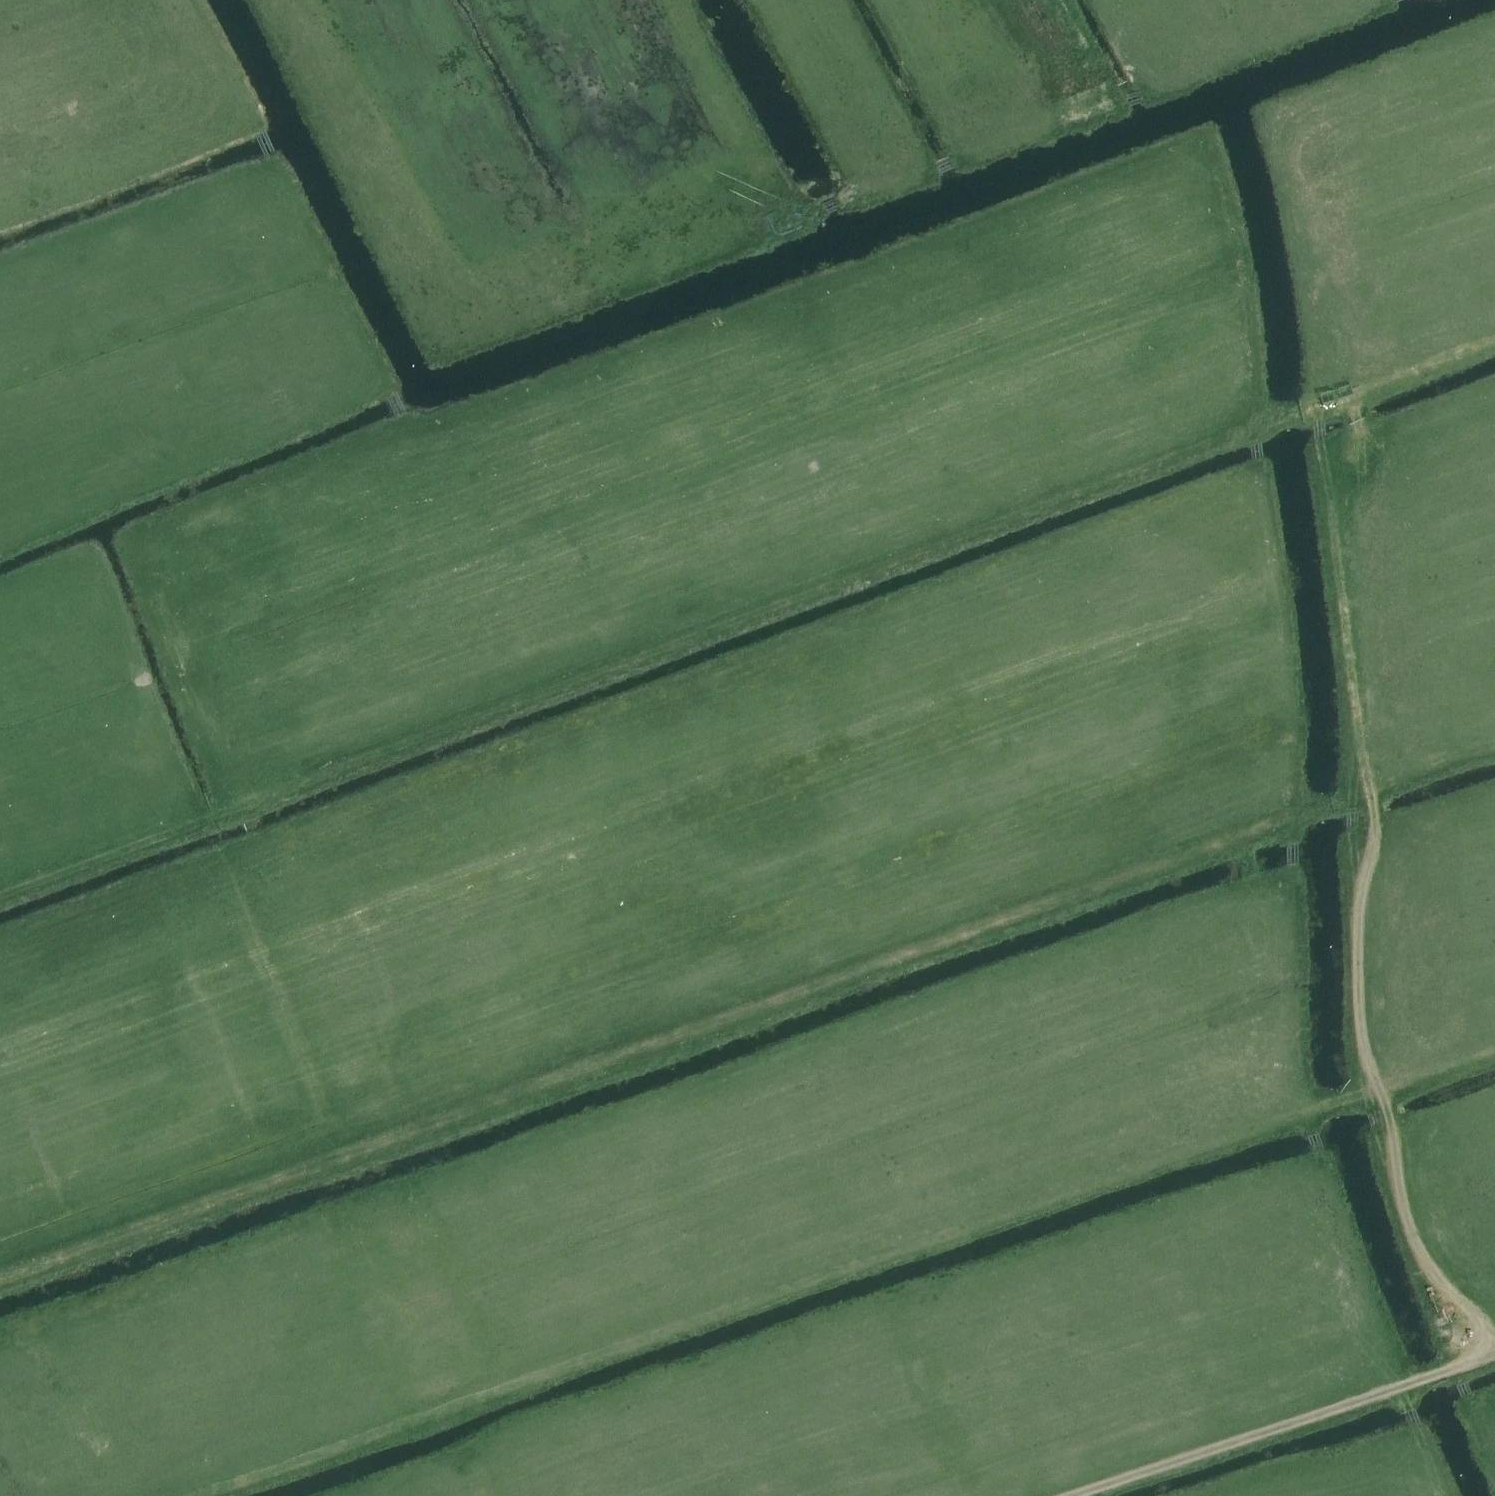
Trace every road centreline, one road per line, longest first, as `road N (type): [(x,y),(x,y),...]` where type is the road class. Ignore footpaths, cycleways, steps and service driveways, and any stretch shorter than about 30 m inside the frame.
road 1 (track): [(1494,1354),(1414,1239),(1389,1112),(1363,1041),(1357,953),(1374,803)]
road 2 (track): [(1494,1356),(1067,1495)]

